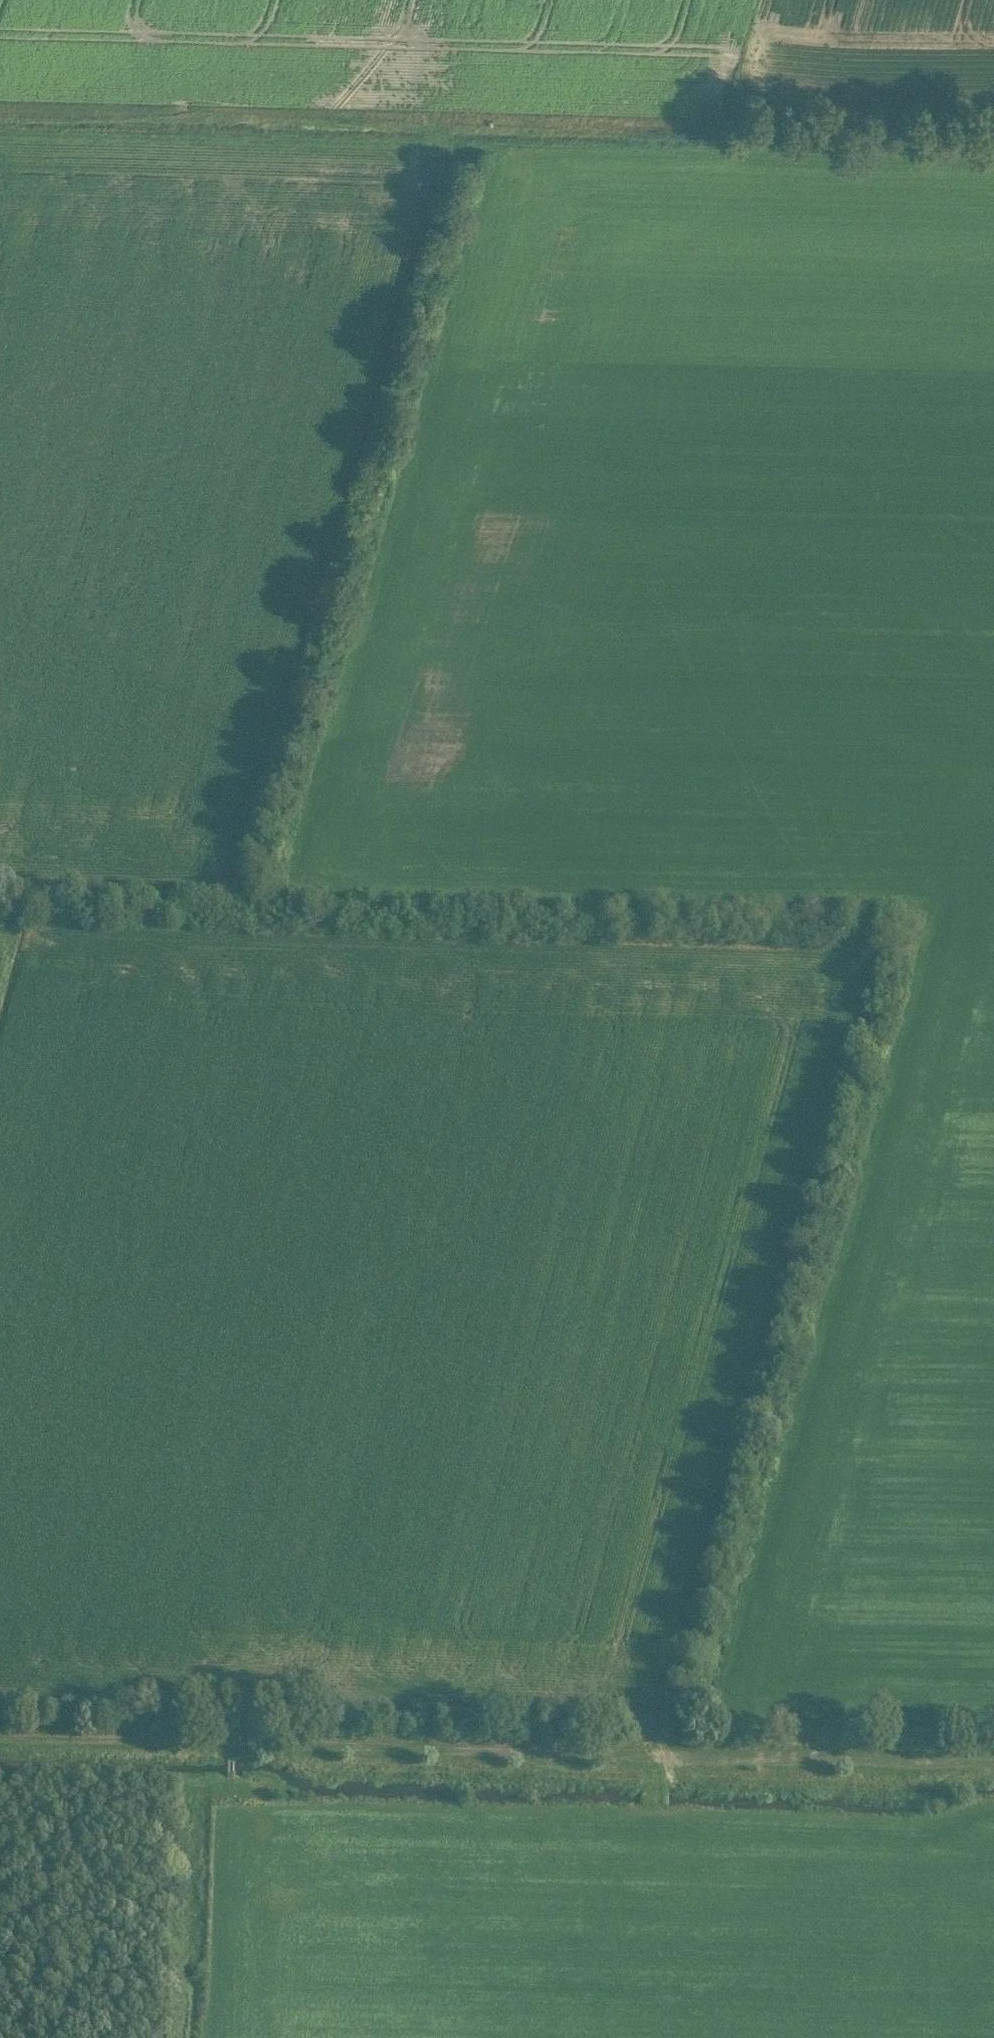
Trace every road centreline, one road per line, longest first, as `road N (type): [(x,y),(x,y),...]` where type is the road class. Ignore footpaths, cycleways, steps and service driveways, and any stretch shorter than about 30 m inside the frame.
road 1 (track): [(993,1764),(0,1738)]

